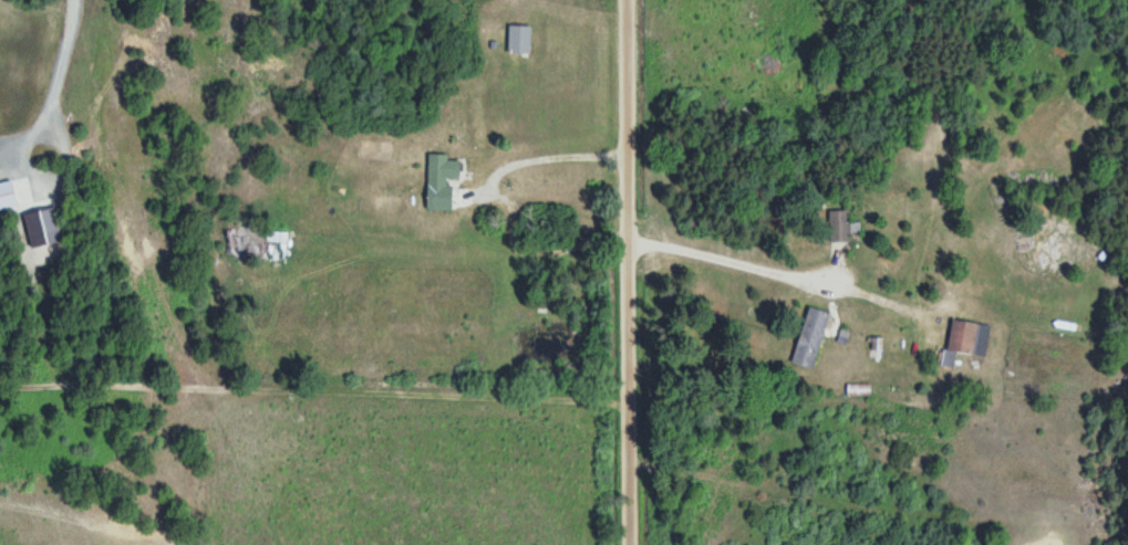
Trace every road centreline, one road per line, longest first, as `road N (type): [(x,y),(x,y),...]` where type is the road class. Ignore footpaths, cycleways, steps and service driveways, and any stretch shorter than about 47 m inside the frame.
road 1 (residential): [(614,544),(611,0)]

